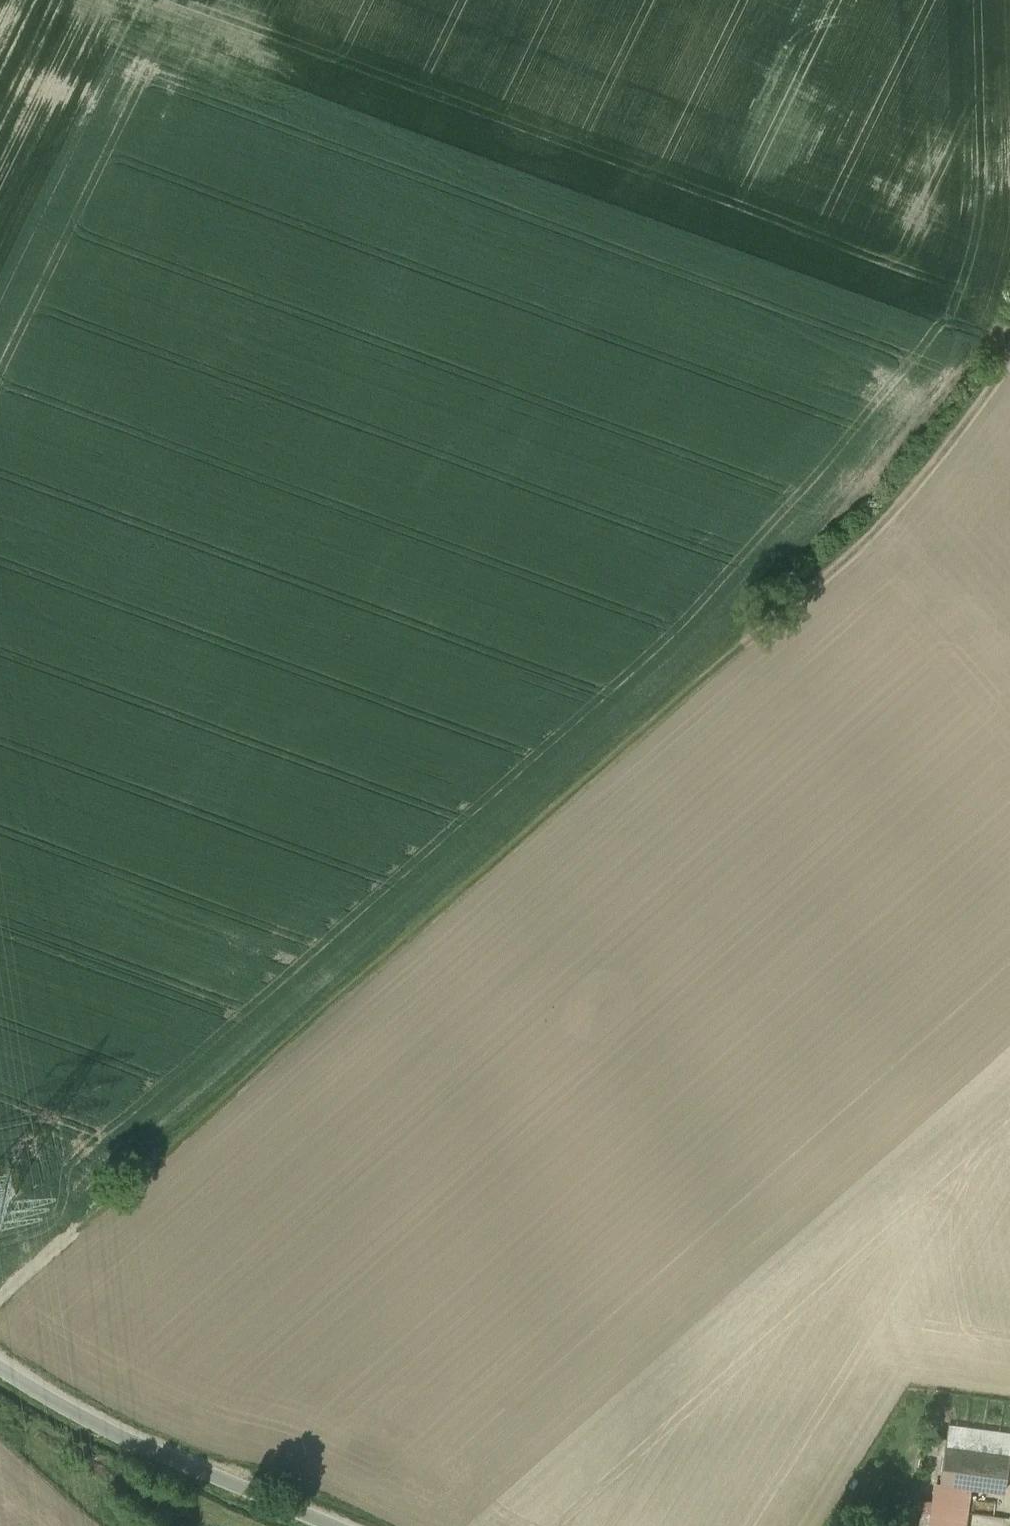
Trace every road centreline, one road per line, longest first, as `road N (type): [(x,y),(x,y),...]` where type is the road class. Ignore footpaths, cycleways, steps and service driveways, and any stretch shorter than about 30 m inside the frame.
road 1 (unclassified): [(349,1525),(140,1439),(0,1358)]
road 2 (track): [(867,528),(950,440),(1009,359)]

